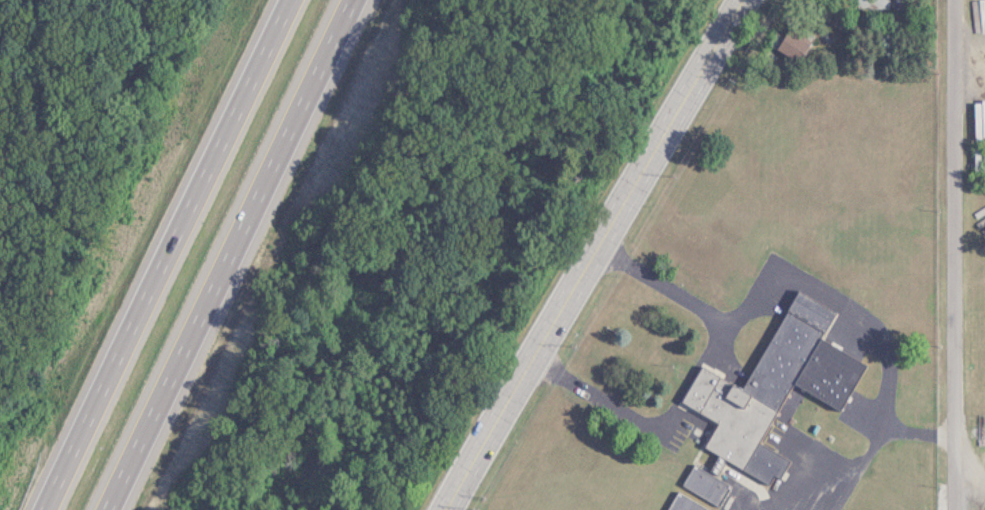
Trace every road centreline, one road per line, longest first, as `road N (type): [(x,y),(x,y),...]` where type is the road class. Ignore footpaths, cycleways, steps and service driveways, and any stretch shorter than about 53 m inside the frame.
road 1 (secondary): [(445,509),(742,0)]
road 2 (motorway): [(100,509),(347,0)]
road 3 (motorway): [(279,0),(33,509)]

